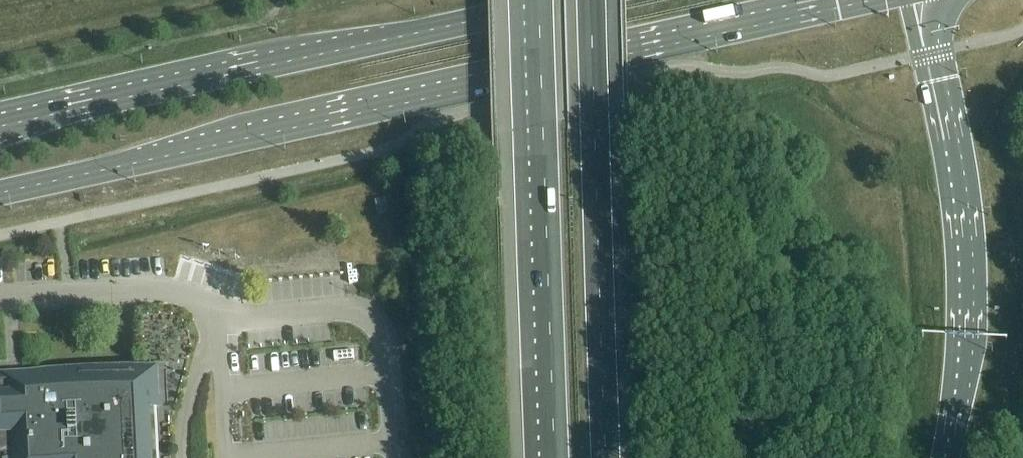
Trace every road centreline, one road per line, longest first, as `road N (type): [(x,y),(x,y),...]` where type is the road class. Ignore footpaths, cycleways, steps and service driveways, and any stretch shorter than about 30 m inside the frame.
road 1 (primary): [(0,194),(877,0)]
road 2 (primary): [(573,0),(0,128)]
road 3 (motorway): [(951,457),(967,341),(962,216),(919,0)]
road 4 (motorway): [(610,457),(592,0)]
road 5 (motorway): [(539,0),(557,457)]

